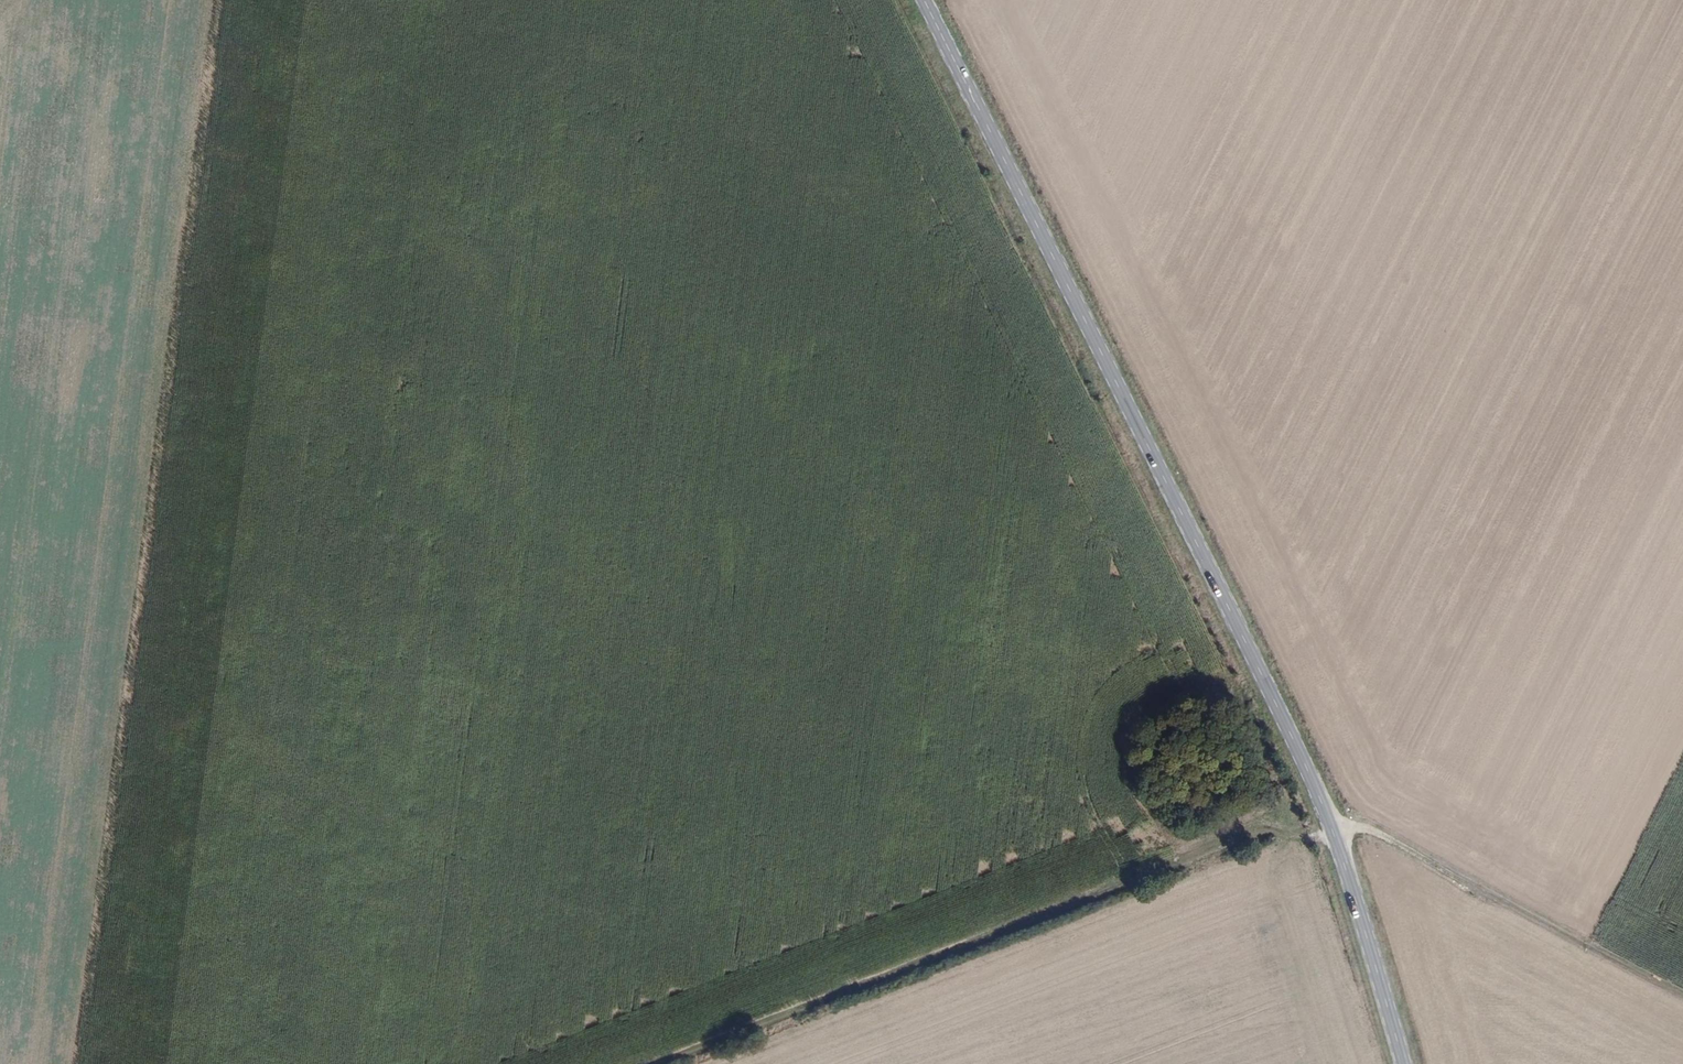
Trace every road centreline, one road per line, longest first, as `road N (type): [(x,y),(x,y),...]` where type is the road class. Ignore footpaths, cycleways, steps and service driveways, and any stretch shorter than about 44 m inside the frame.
road 1 (secondary): [(925,0),(1334,830),(1407,1063)]
road 2 (track): [(650,1063),(1268,828),(1311,839),(1372,830),(1682,993)]

